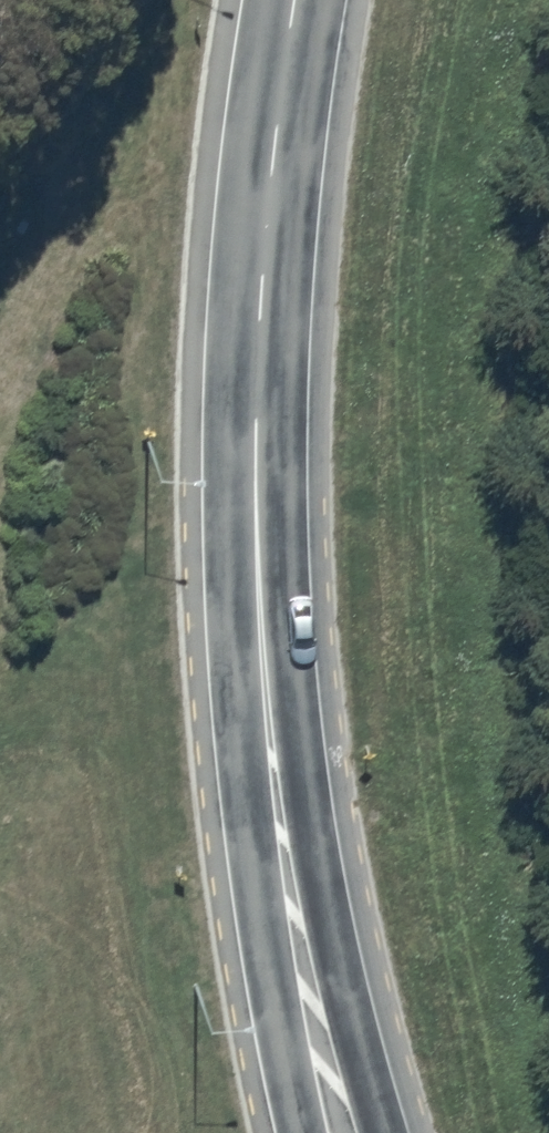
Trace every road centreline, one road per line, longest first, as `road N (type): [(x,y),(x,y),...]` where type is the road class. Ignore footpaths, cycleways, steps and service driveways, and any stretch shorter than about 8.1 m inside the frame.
road 1 (secondary): [(265,210),(280,541),(300,736),(320,879),(385,1132)]
road 2 (secondary): [(301,1132),(244,786),(232,596),(265,210)]
road 3 (secondary): [(295,0),(265,210)]

